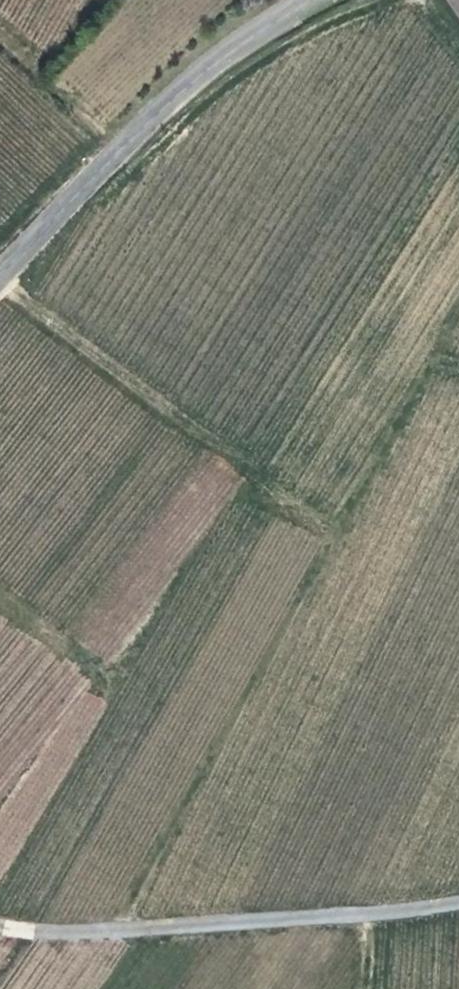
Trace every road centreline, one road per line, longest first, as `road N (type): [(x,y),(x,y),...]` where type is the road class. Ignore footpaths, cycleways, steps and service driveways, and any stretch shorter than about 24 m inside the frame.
road 1 (track): [(0,926),(111,930),(371,916),(458,903)]
road 2 (tertiary): [(0,274),(176,98),(312,0)]

